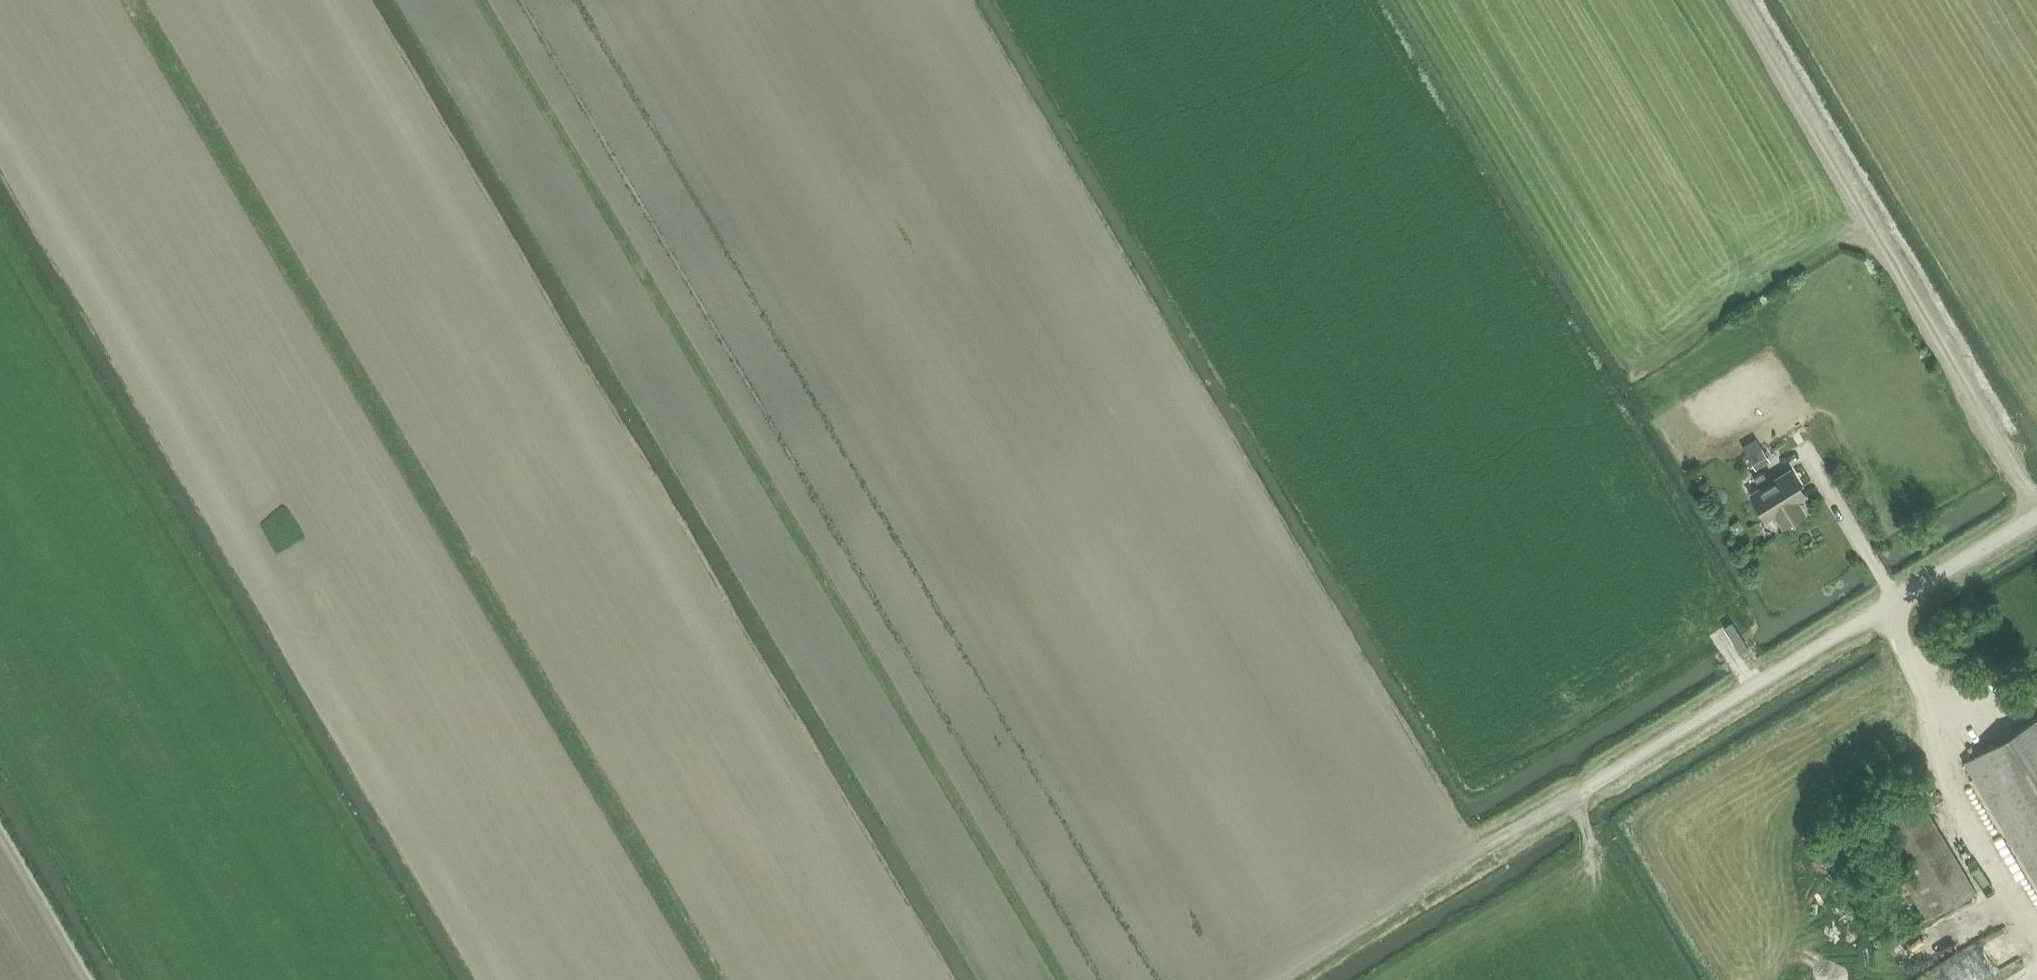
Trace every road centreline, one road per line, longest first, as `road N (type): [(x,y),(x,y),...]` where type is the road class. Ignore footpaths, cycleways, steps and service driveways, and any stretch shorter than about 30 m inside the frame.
road 1 (track): [(1743,0),(1979,394),(2036,506)]
road 2 (unclassified): [(1611,773),(2036,513)]
road 3 (track): [(1274,979),(1611,773)]

